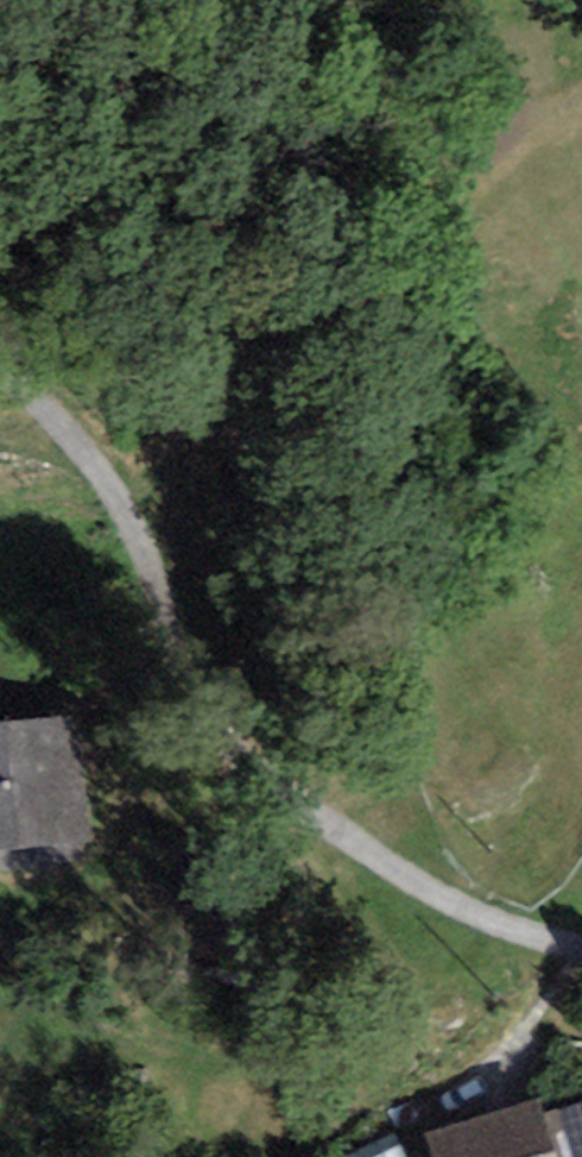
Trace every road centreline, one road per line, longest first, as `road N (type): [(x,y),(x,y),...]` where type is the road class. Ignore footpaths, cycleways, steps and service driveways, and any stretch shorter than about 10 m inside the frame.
road 1 (track): [(581,944),(510,925),(281,792),(195,703)]
road 2 (track): [(0,357),(38,382),(120,465),(169,584),(195,703)]
road 3 (track): [(281,792),(245,806),(175,815),(133,791),(92,725)]
road 4 (track): [(581,95),(446,159)]

